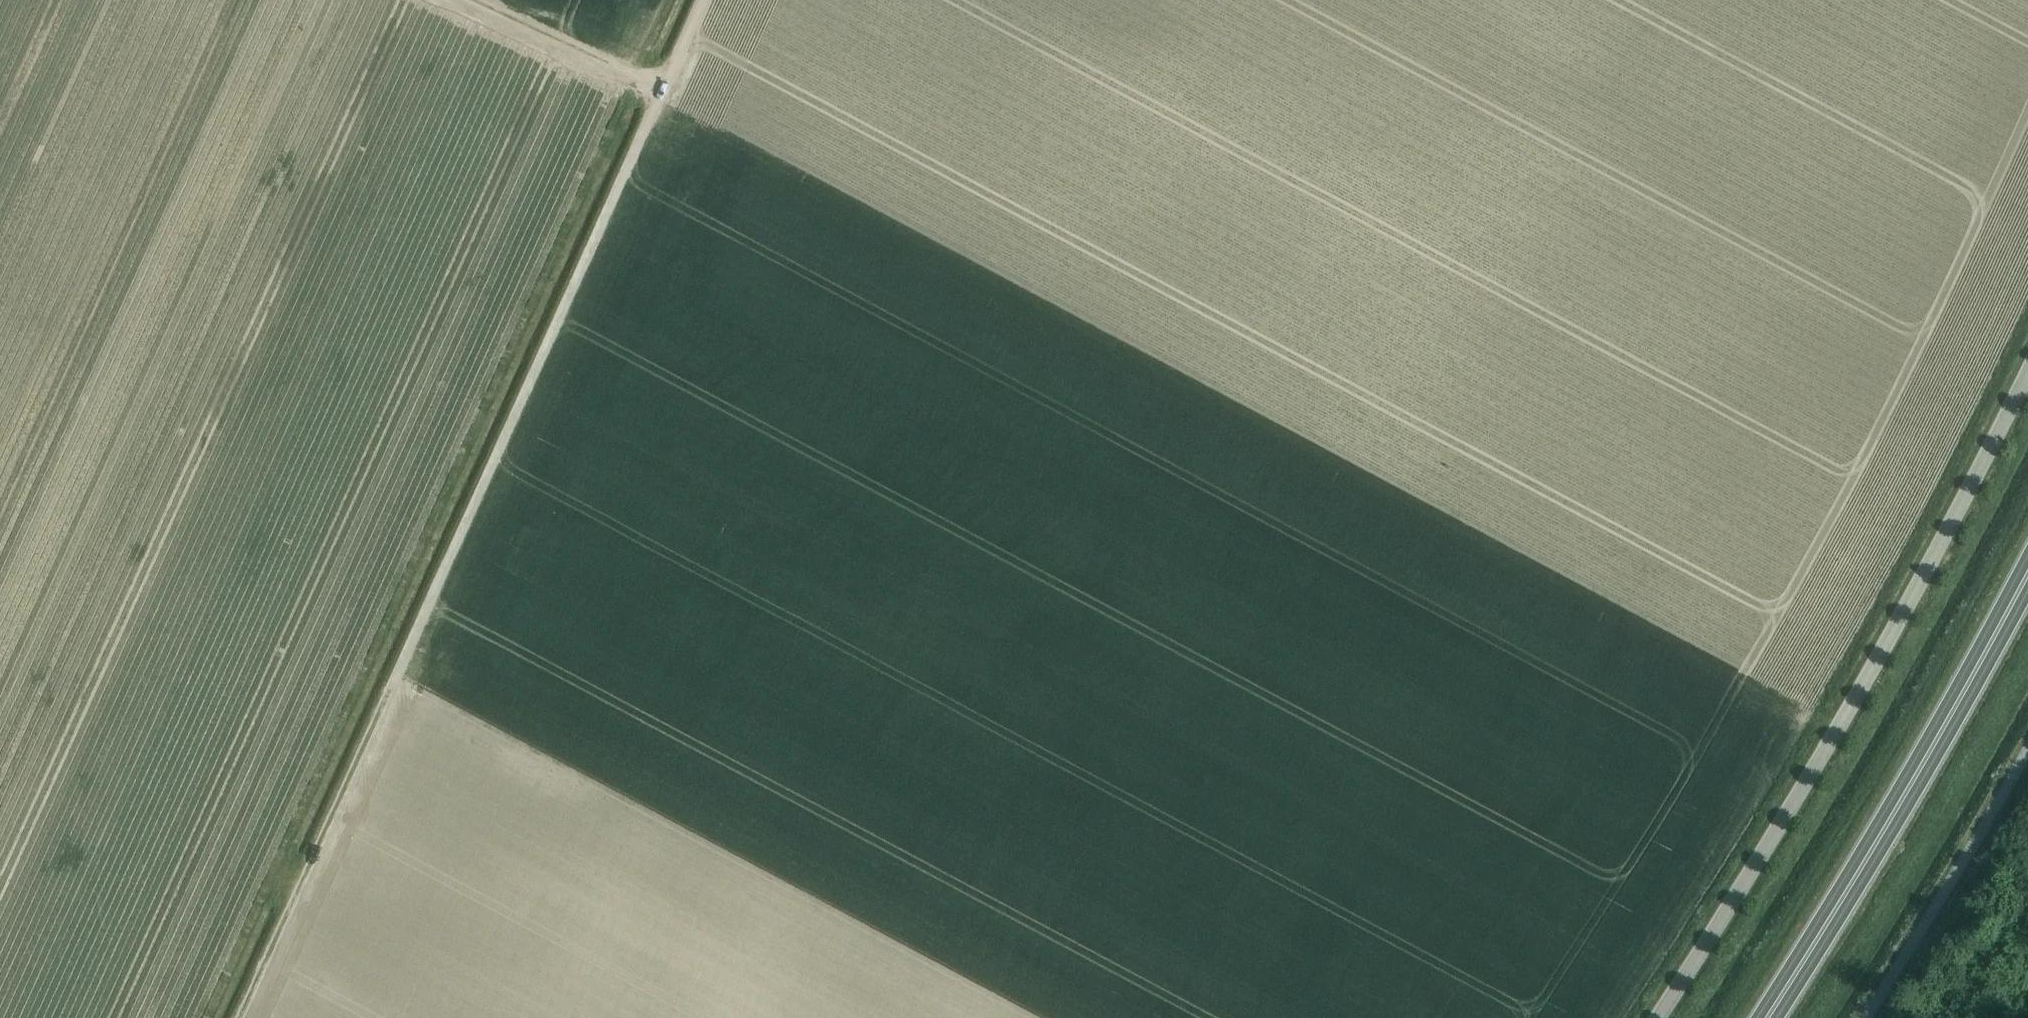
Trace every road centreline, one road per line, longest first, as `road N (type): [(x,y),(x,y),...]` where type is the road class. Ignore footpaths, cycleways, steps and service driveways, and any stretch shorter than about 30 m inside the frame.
road 1 (unclassified): [(1643,1017),(1907,577),(2027,340)]
road 2 (trunk): [(1763,1017),(2027,576)]

